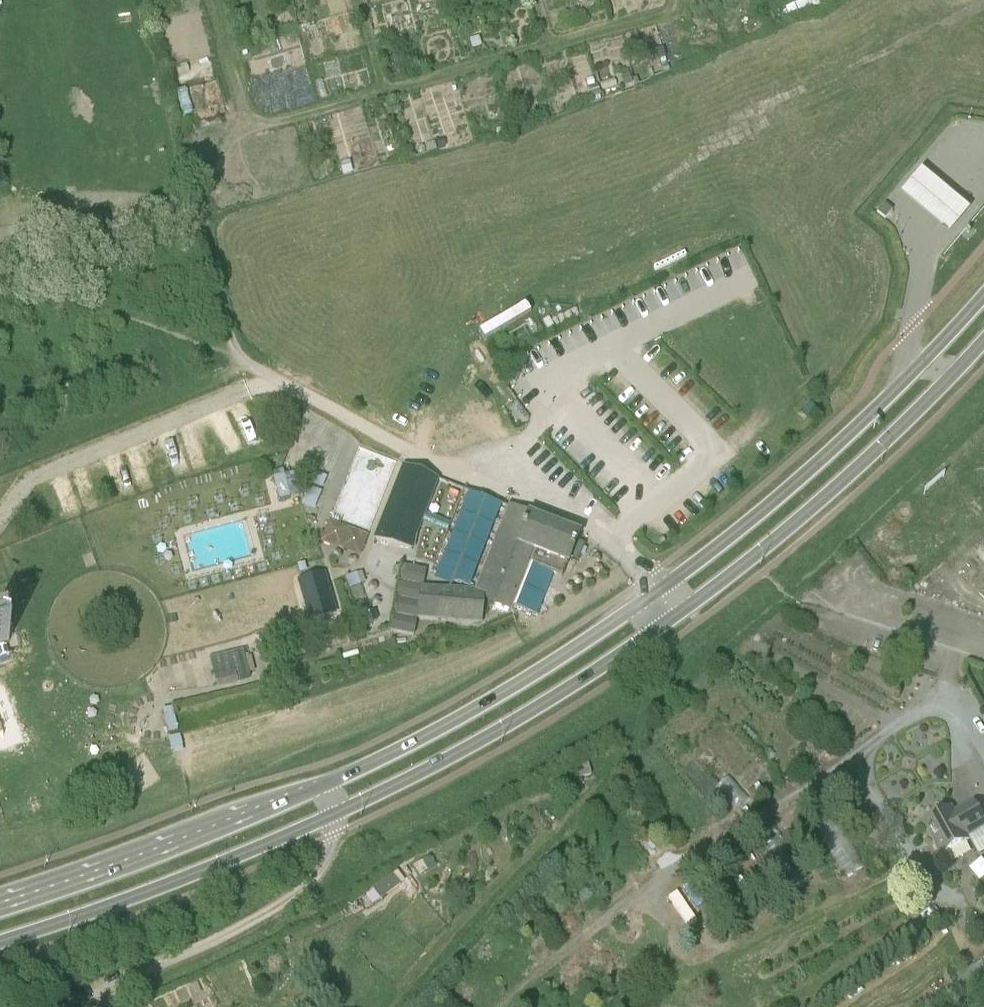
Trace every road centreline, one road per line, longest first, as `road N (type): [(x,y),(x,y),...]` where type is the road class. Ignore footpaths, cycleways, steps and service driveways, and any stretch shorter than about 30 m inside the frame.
road 1 (secondary): [(983,295),(861,423),(663,587),(468,712),(319,789)]
road 2 (secondary): [(330,816),(488,737),(685,608),(822,499),(983,342)]
road 3 (secondary): [(0,943),(156,890),(330,816)]
road 4 (secondary): [(319,789),(0,909)]
road 5 (track): [(88,1006),(104,982),(280,903),(317,872),(335,834)]
road 6 (track): [(426,460),(209,345)]
road 7 (unclassified): [(983,660),(807,604)]
road 8 (track): [(239,359),(199,229),(179,213)]

